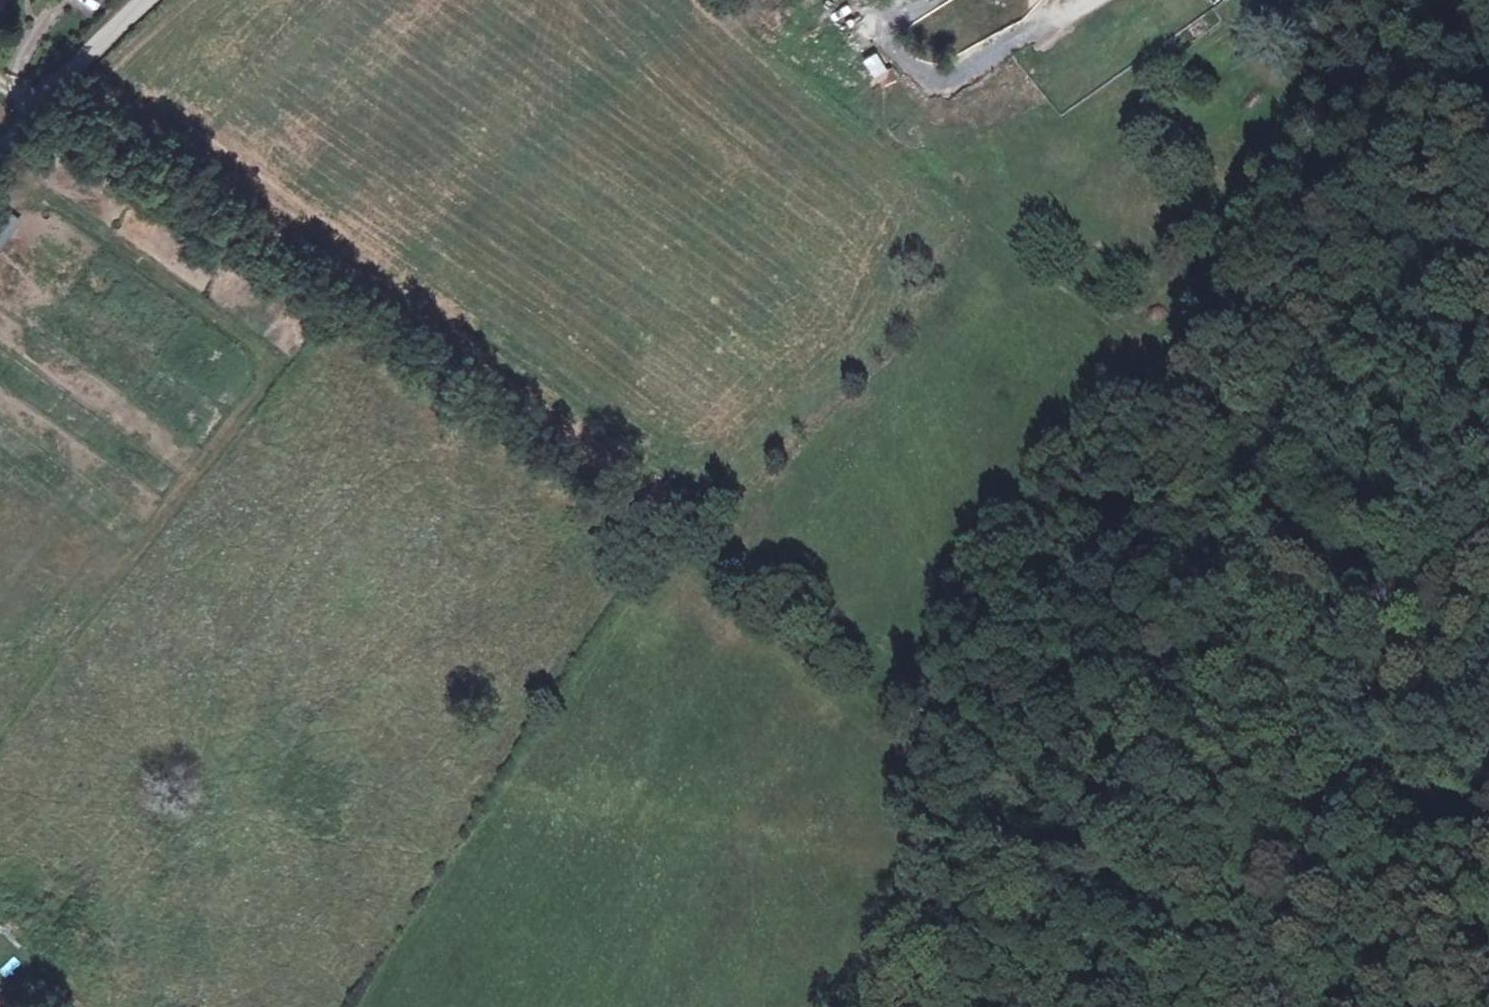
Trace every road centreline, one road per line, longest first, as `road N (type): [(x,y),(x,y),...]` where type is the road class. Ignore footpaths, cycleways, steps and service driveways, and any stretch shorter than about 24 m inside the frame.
road 1 (unclassified): [(0,138),(32,101),(152,0)]

